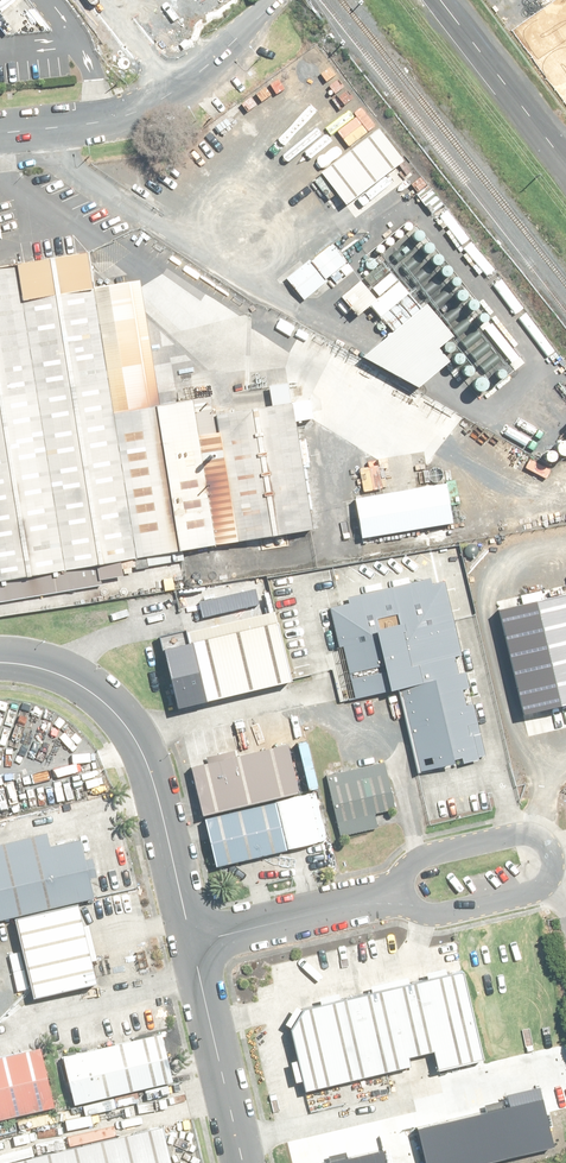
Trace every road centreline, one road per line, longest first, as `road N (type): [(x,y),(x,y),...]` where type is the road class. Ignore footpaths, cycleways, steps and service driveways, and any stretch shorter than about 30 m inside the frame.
road 1 (residential): [(0,663),(67,678),(133,736),(158,797),(192,941)]
road 2 (residential): [(386,898),(428,855),(526,835),(550,851),(548,880),(531,891),(441,913),(414,909)]
road 3 (residential): [(278,0),(164,99),(102,122),(0,134)]
road 4 (residential): [(192,941),(243,1162)]
road 5 (unclassified): [(442,0),(565,163)]
road 6 (residential): [(386,898),(192,941)]

